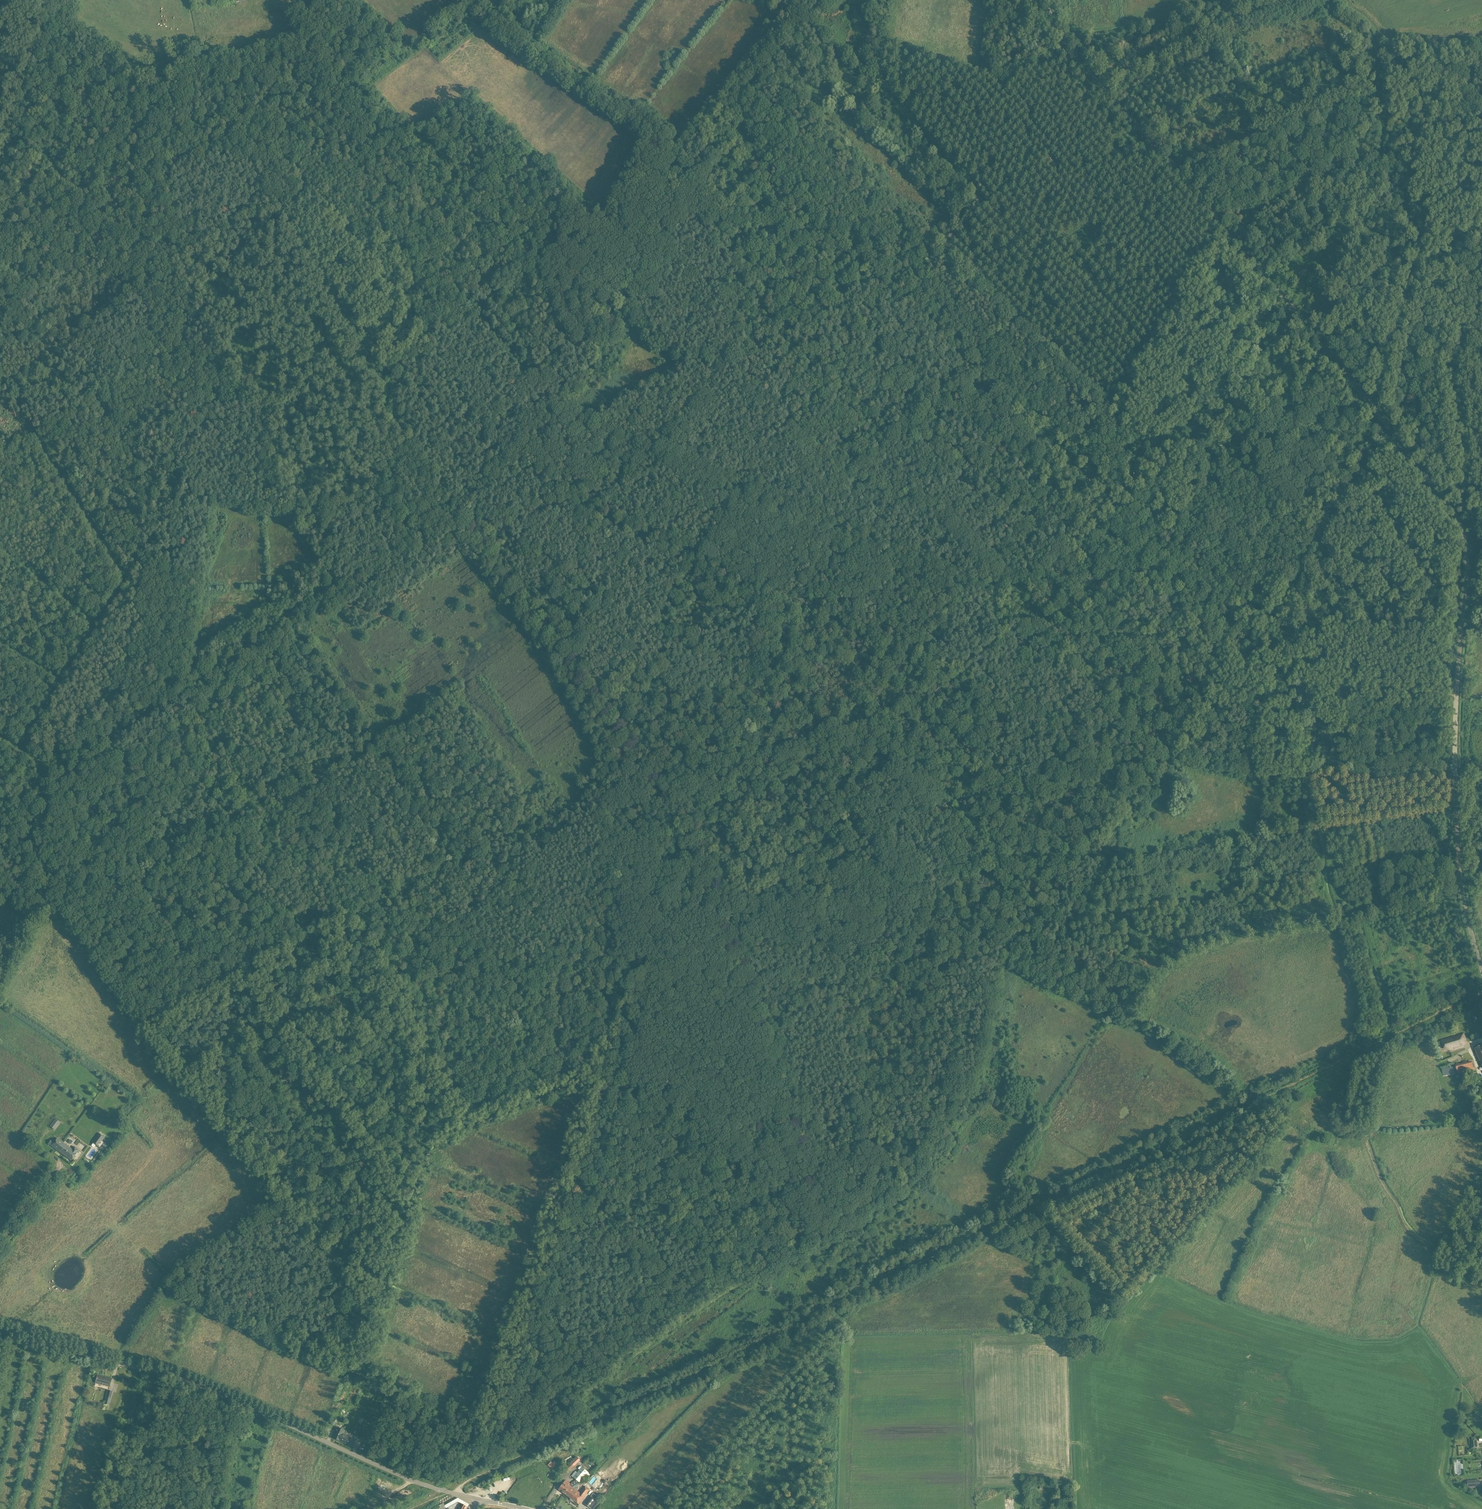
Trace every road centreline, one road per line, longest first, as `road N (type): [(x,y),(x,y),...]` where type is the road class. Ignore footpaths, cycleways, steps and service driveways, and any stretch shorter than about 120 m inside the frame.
road 1 (tertiary): [(1481,969),(1458,848),(1457,695),(1468,555),(1458,521),(1283,297),(1071,49),(1047,0)]
road 2 (tertiary): [(479,1500),(406,1478),(199,1384),(0,1328)]
road 3 (track): [(687,147),(607,348),(557,416),(456,516)]
road 4 (track): [(1138,1172),(1481,1005)]
road 5 (track): [(450,520),(354,331),(270,192)]
road 6 (track): [(1155,765),(1221,676),(1246,661),(1457,695)]
road 7 (track): [(292,614),(197,667),(56,779)]
road 8 (track): [(95,622),(121,580),(0,394)]
road 9 (track): [(56,779),(20,747),(95,622)]
road 10 (track): [(806,0),(687,147)]
road 11 (track): [(1065,0),(1070,32),(1160,21),(1209,0)]
road 12 (track): [(1327,926),(1461,885)]
road 13 (track): [(456,516),(347,586)]

